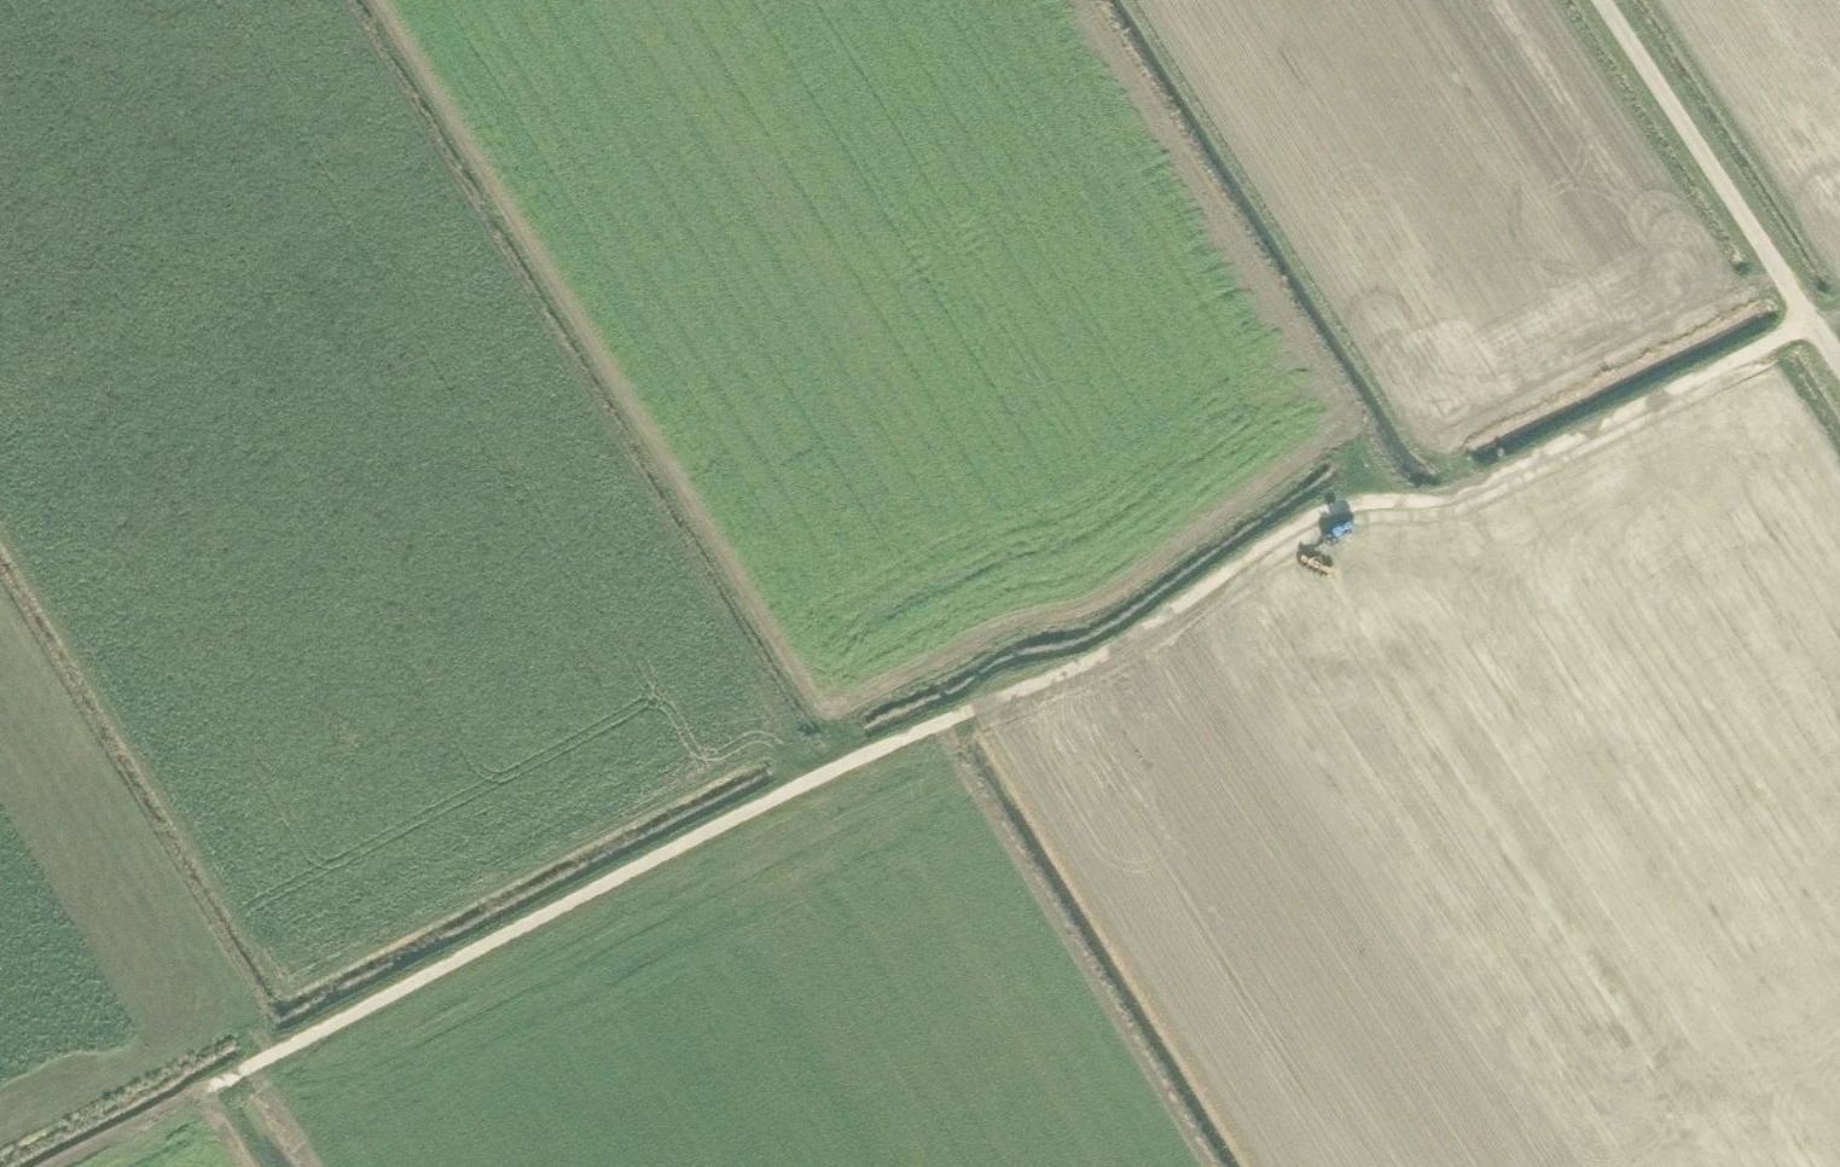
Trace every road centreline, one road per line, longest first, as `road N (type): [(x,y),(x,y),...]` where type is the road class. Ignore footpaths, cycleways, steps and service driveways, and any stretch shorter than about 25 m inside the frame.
road 1 (unclassified): [(252,1079),(937,733),(1148,641),(1342,516),(1472,501),(1821,329)]
road 2 (unclassified): [(1821,329),(1608,0)]

